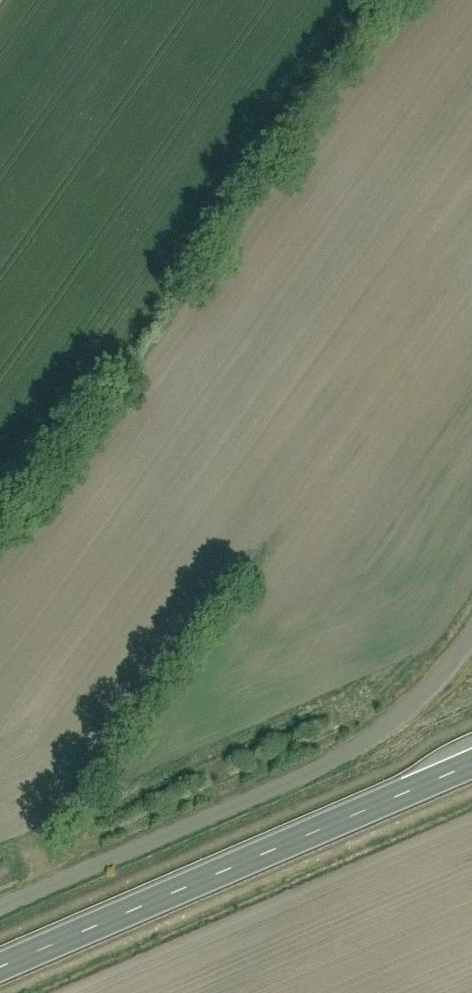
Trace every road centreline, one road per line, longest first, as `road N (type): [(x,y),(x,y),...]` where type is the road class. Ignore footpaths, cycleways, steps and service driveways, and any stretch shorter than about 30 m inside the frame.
road 1 (residential): [(0,908),(333,763),(415,703),(471,640)]
road 2 (primary): [(0,965),(471,761)]

